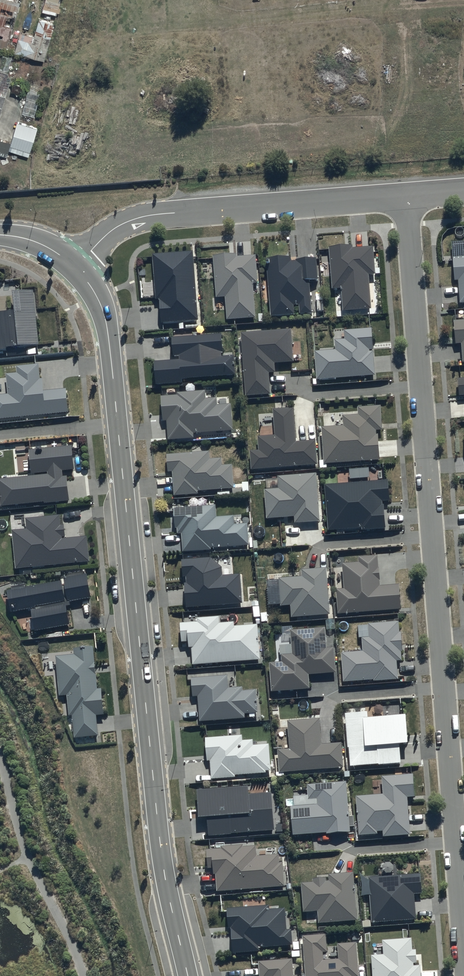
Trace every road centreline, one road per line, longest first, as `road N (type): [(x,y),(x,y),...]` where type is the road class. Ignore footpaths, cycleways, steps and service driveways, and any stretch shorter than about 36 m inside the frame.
road 1 (residential): [(405,195),(463,938)]
road 2 (tertiary): [(187,975),(161,858),(107,325),(75,267)]
road 3 (residential): [(405,195),(139,218),(111,231),(75,267)]

